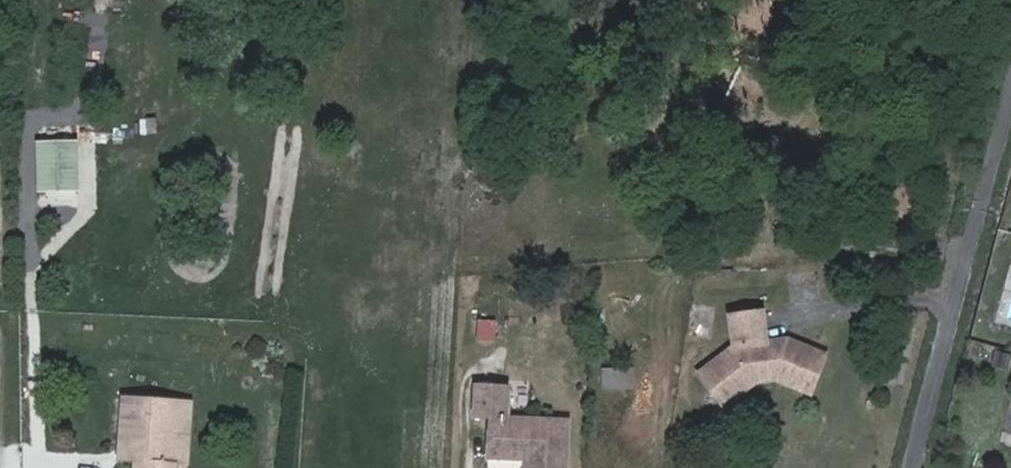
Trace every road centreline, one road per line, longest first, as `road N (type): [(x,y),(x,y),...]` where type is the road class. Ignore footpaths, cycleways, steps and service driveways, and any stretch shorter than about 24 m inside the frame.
road 1 (track): [(7,0),(14,306)]

